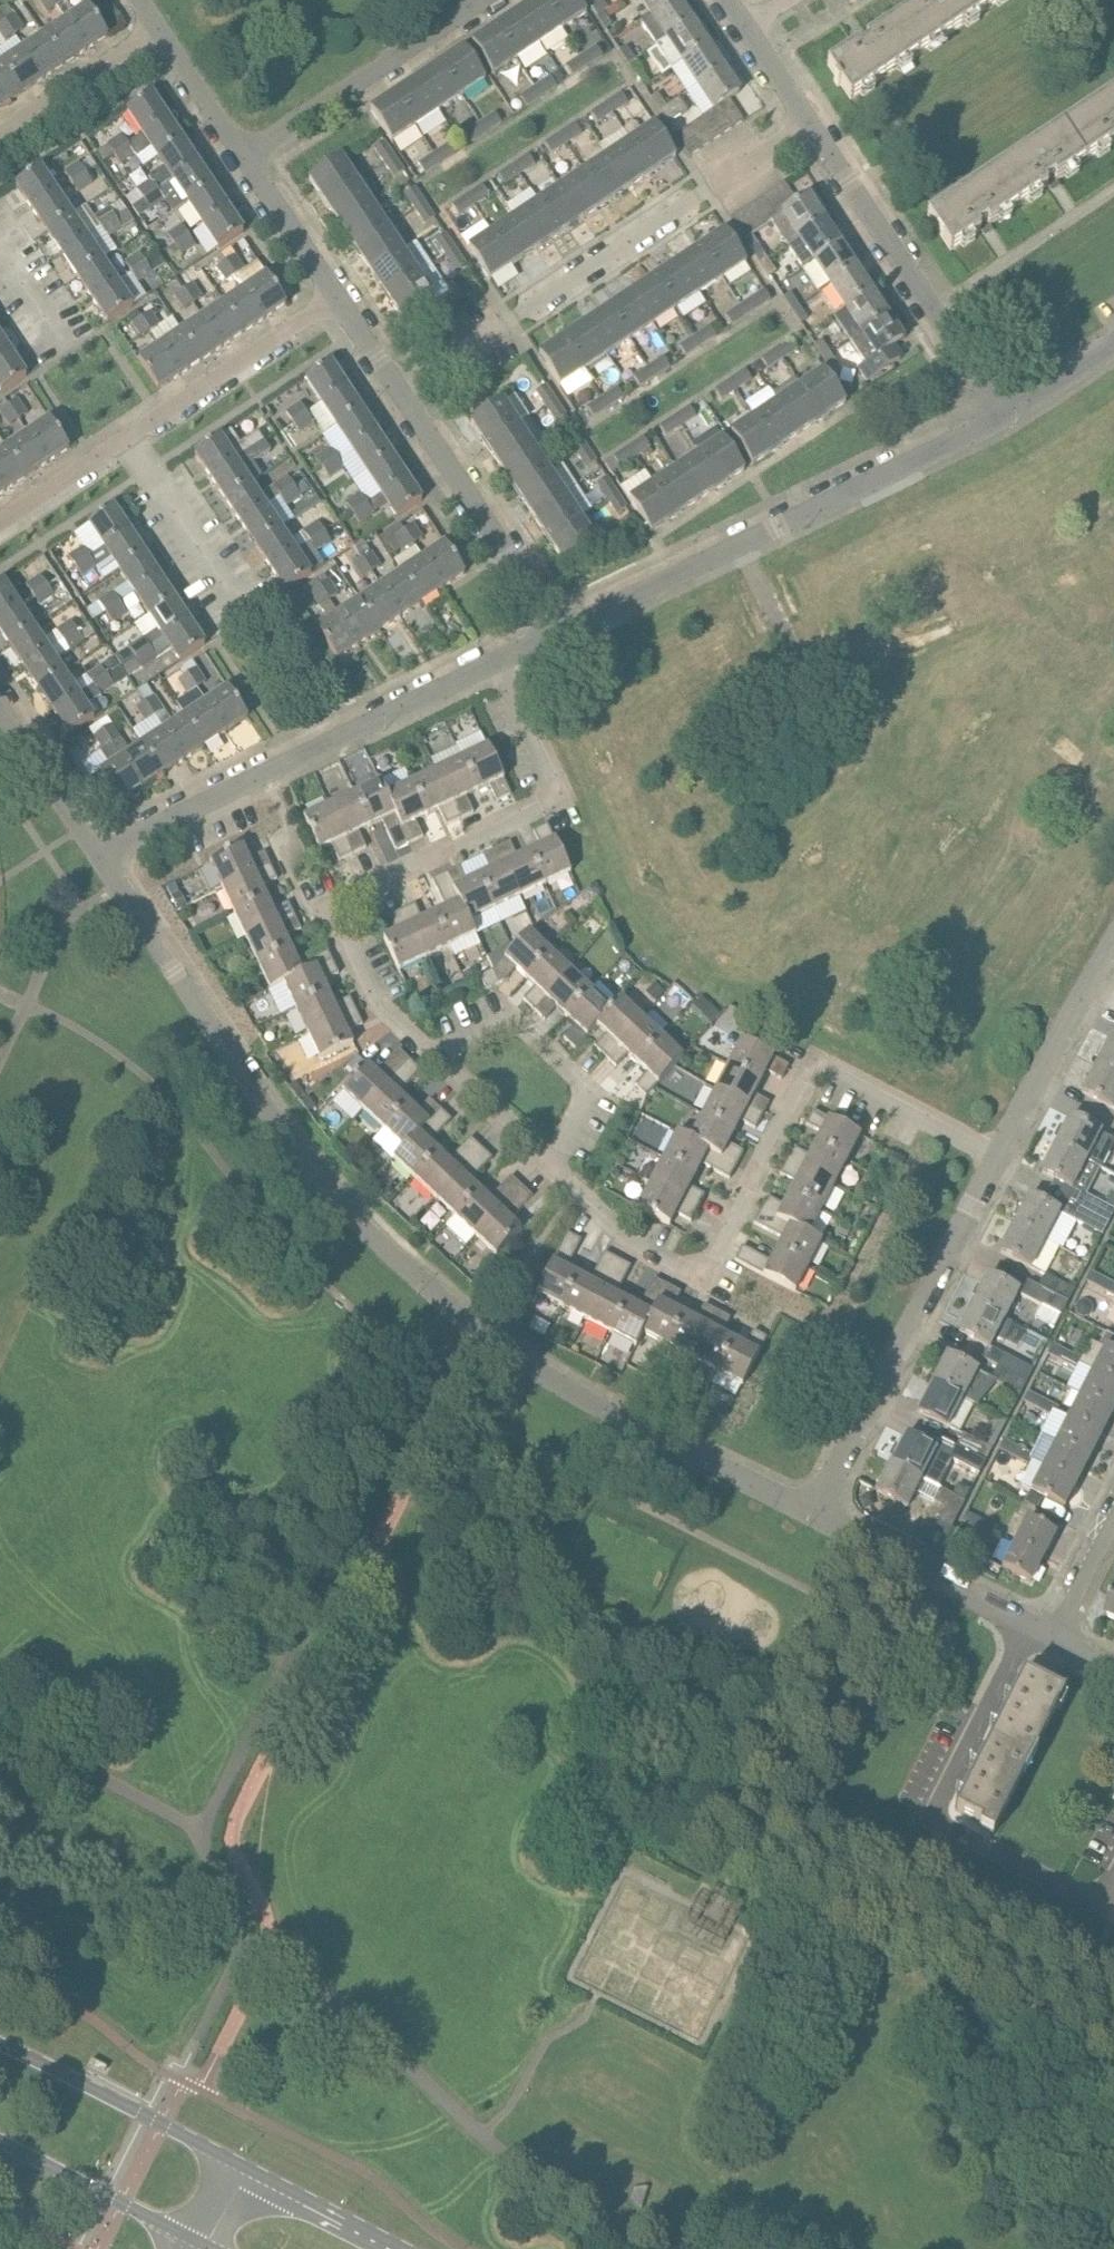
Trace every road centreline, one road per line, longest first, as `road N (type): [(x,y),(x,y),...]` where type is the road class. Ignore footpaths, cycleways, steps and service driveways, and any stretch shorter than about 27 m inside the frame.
road 1 (residential): [(815,1513),(566,1386),(477,1329),(399,1264),(250,1086),(98,854)]
road 2 (residential): [(997,1156),(814,1067),(699,1281),(648,1256),(554,1167)]
road 3 (residential): [(438,1060),(372,999),(331,905),(563,800),(498,663)]
road 4 (residential): [(558,637),(1012,418)]
road 5 (residential): [(402,393),(808,122)]
road 6 (residential): [(98,854),(498,663)]
road 7 (residential): [(1113,1836),(1089,1885),(1080,1886),(940,1819),(935,1808),(1026,1621)]
road 8 (residential): [(815,1513),(997,1156)]
road 9 (residential): [(1012,418),(808,122)]
road 10 (residential): [(558,637),(402,393)]
road 11 (residential): [(480,0),(245,156)]
road 12 (residential): [(554,1167),(591,1092),(517,1020),(438,1060)]
road 13 (primary): [(245,2168),(0,2044)]
road 14 (residential): [(125,438),(337,295)]
road 15 (residential): [(1026,1621),(815,1513)]
road 16 (residential): [(997,1156),(1113,951)]
road 17 (primary): [(0,2138),(204,2242)]
road 18 (residential): [(233,599),(125,438)]
road 19 (residential): [(0,134),(160,28)]
road 20 (residential): [(98,854),(0,704)]
road 21 (primary): [(402,2248),(245,2168)]
road 22 (residential): [(337,295),(245,156)]
road 23 (residential): [(554,1167),(438,1060)]
road 24 (residential): [(245,156),(160,28)]
road 25 (residential): [(0,518),(125,438)]
road 26 (residential): [(808,122),(730,0)]
road 27 (residential): [(1058,1637),(1113,1520)]
road 28 (residential): [(1012,418),(1113,355)]

